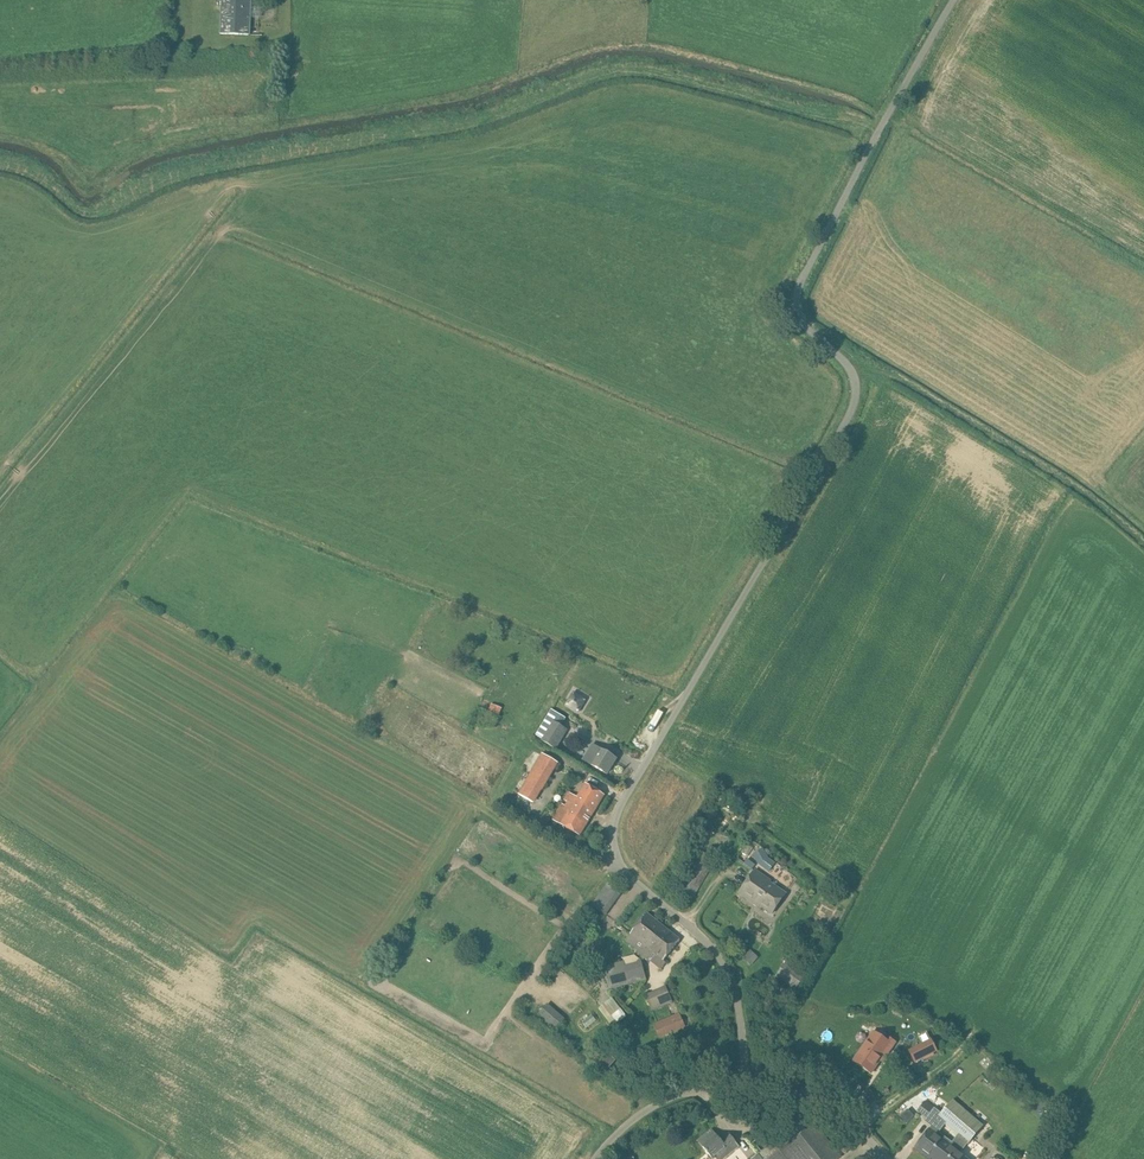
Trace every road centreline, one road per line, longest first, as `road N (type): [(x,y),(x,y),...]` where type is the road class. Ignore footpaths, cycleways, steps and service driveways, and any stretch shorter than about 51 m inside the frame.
road 1 (unclassified): [(749,1084),(733,966),(715,937),(624,861),(621,817),(640,767),(852,412),(856,372),(810,322),(805,278),(955,0)]
road 2 (track): [(879,130),(629,72),(462,126),(185,176),(96,214),(0,163)]
road 3 (unclassified): [(593,1157),(663,1097),(749,1084)]
road 4 (unclassified): [(885,1158),(832,1112),(749,1084)]

